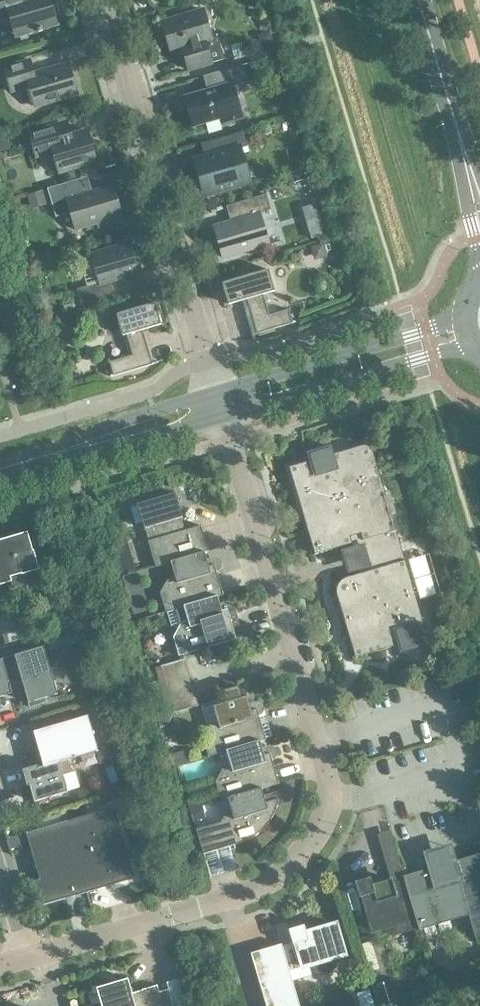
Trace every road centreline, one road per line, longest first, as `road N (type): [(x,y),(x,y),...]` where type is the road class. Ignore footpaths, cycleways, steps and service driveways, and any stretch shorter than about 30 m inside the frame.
road 1 (residential): [(223,418),(324,745),(332,809),(297,867),(270,890),(32,957)]
road 2 (residential): [(112,0),(216,391)]
road 3 (tertiary): [(463,317),(216,391)]
road 4 (tertiary): [(223,418),(469,343)]
road 5 (tertiary): [(469,163),(421,0)]
road 6 (tertiary): [(216,391),(66,449)]
road 7 (tertiary): [(66,449),(223,418)]

